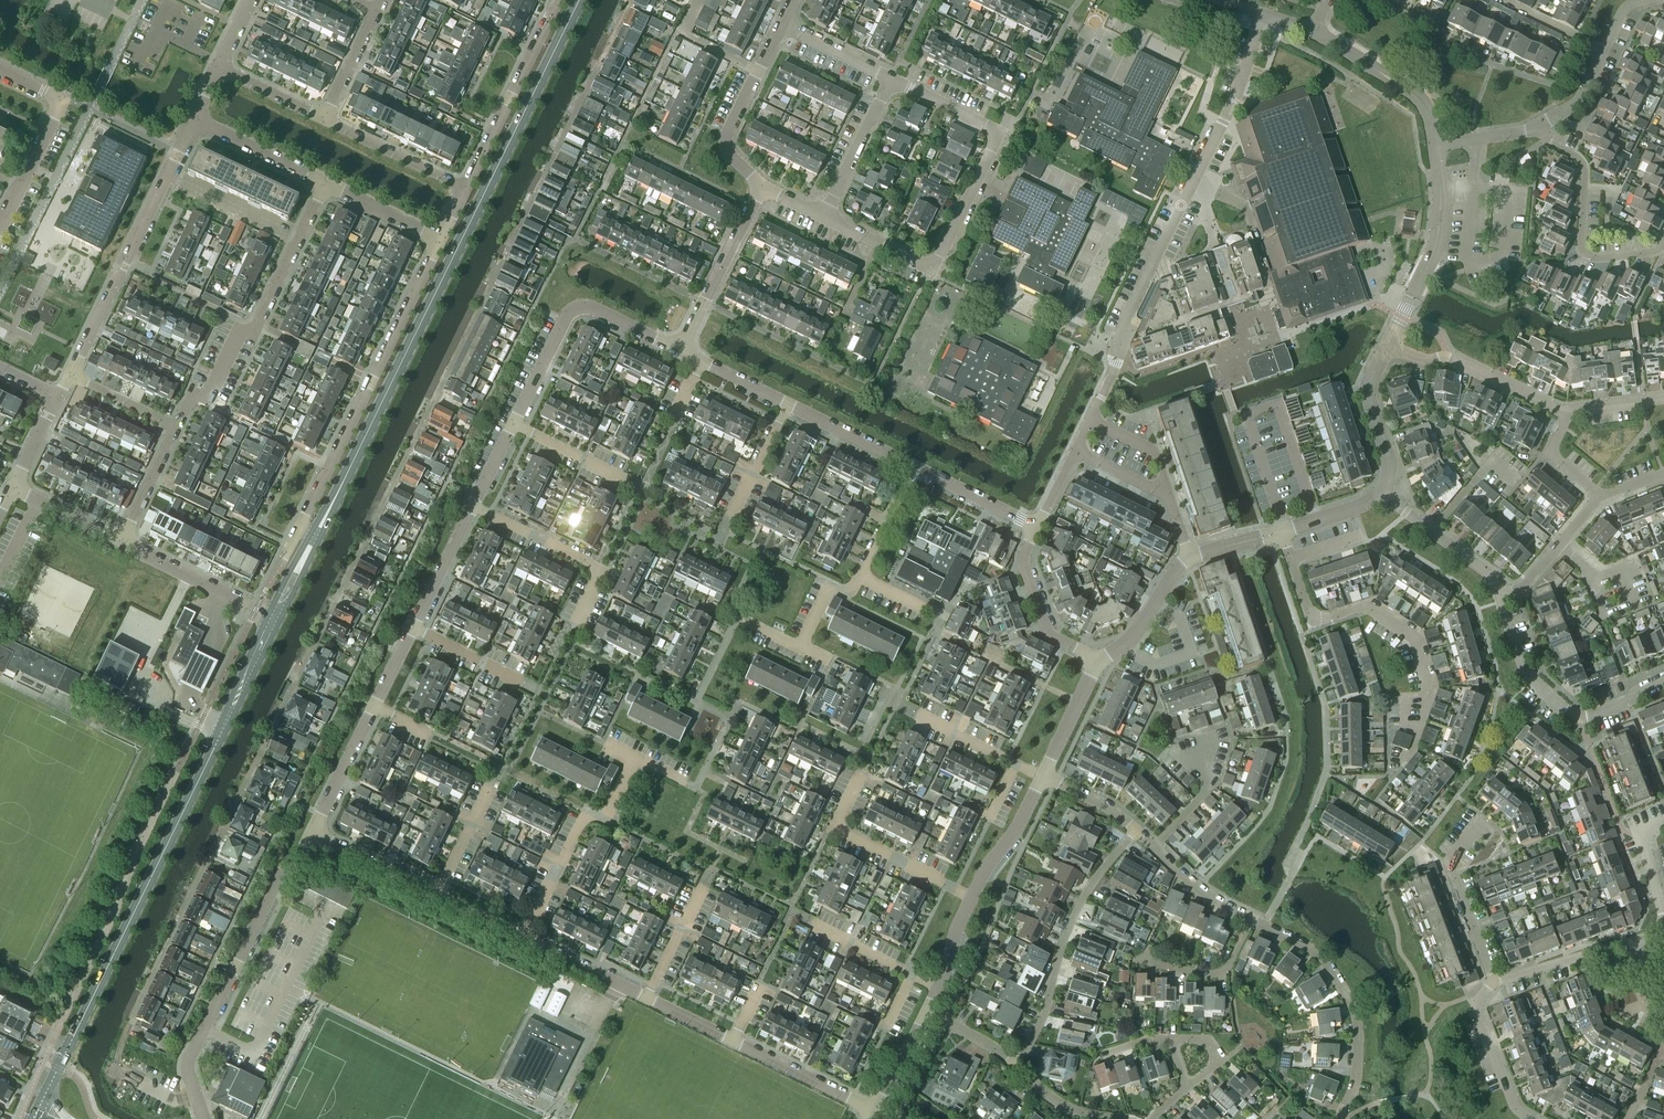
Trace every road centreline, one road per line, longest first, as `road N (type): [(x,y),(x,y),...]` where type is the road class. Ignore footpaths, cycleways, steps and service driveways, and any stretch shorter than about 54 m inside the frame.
road 1 (residential): [(132,1018),(632,0)]
road 2 (tertiary): [(316,539),(580,0)]
road 3 (tertiary): [(37,1109),(275,617)]
road 4 (residential): [(299,530),(441,238)]
road 5 (residential): [(203,1118),(187,1068),(284,871),(311,833)]
road 6 (residential): [(177,428),(190,406),(206,398),(240,334),(256,331),(326,184)]
road 7 (residential): [(194,120),(74,376)]
road 8 (residential): [(1002,132),(933,269),(826,219)]
road 9 (residential): [(1014,1066),(1047,1005),(1082,898),(1135,831)]
road 10 (residential): [(1250,918),(1322,958),(1349,1001),(1356,1072),(1343,1118)]
road 11 (residential): [(514,423),(574,308),(680,351)]
road 12 (tertiary): [(1663,684),(1578,717),(1549,700),(1521,669),(1499,596)]
road 13 (residential): [(1663,245),(1657,255),(1585,255),(1582,162),(1547,141),(1539,126)]
road 14 (residential): [(521,937),(587,813),(604,820),(635,758)]
road 15 (tertiary): [(1389,346),(1439,236),(1435,145)]
road 16 (residential): [(464,188),(559,0)]
road 17 (residential): [(971,897),(834,828),(859,777)]
road 18 (tertiary): [(1189,556),(1283,533),(1384,494)]
road 19 (residential): [(0,227),(59,102),(0,74)]
road 20 (residential): [(579,621),(602,571),(473,507)]
road 21 (residential): [(1565,413),(1445,356),(1424,360),(1389,346)]
road 22 (residential): [(680,351),(761,188)]
road 23 (residential): [(1482,822),(1451,864),(1494,982)]
road 24 (tertiary): [(1435,145),(1427,109),(1409,91),(1310,32)]
road 25 (residential): [(1494,982),(1663,930)]
road 26 (residential): [(1037,527),(1021,560),(1048,633),(1098,661)]
road 27 (residential): [(1539,126),(1580,99),(1625,6),(1643,0)]
road 28 (residential): [(122,543),(275,617)]
road 29 (residential): [(880,1113),(735,1041)]
road 30 (residential): [(1494,982),(1475,1004),(1514,1106),(1530,1118)]
road 31 (tertiary): [(1384,494),(1390,467),(1366,391),(1389,346)]
road 32 (residential): [(464,188),(324,119)]
road 33 (tertiary): [(1499,596),(1488,575),(1384,494)]
road 34 (residential): [(826,219),(889,79)]
road 35 (residential): [(326,184),(194,120)]
road 36 (residential): [(1135,831),(1198,887),(1250,918)]
road 37 (residential): [(649,998),(521,937)]
road 38 (residential): [(725,532),(787,405)]
road 39 (residential): [(938,988),(812,924)]
road 40 (tertiary): [(1098,661),(1136,635),(1189,556)]
road 41 (residential): [(787,405),(913,467)]
road 42 (tertiary): [(971,897),(1014,837),(1042,777)]
road 43 (residential): [(311,833),(372,707)]
road 44 (residential): [(436,895),(311,833)]
road 45 (residential): [(1499,596),(1524,588),(1598,503)]
road 46 (residential): [(913,467),(1037,527)]
road 47 (residential): [(761,188),(734,160),(726,138),(759,71)]
road 48 (residential): [(1042,777),(920,715)]
road 49 (residential): [(1151,962),(1227,971),(1250,918)]
road 50 (residential): [(413,627),(473,507)]
road 51 (tertiary): [(1042,777),(1098,661)]
road 52 (residential): [(122,543),(177,428)]
road 53 (residential): [(441,238),(326,184)]
road 54 (residential): [(525,684),(413,627)]
road 55 (residential): [(1002,132),(889,79)]
road 56 (residential): [(649,998),(704,887)]
road 57 (residential): [(861,578),(913,467)]
road 58 (residential): [(13,488),(122,543)]
road 59 (residential): [(623,478),(514,423)]
road 60 (residential): [(889,79),(782,25)]

